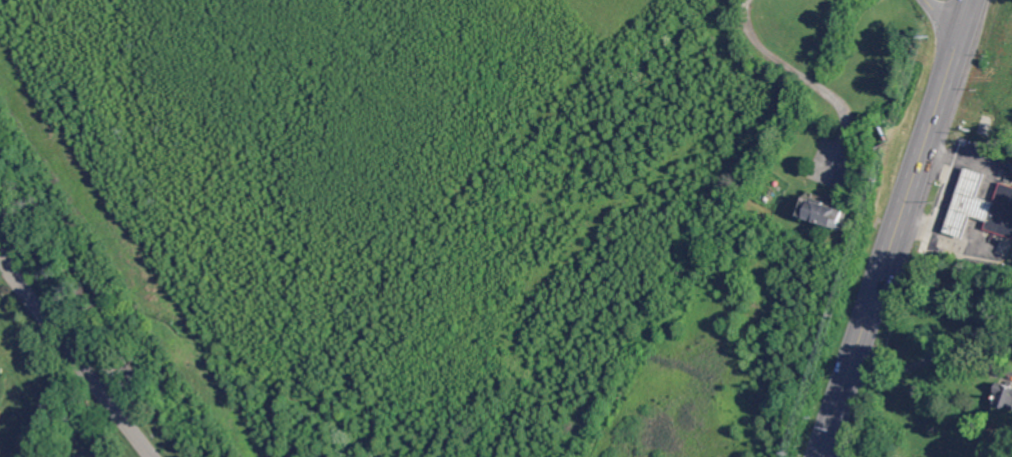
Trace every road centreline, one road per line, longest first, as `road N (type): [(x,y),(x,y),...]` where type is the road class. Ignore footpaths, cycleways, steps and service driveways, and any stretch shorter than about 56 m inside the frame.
road 1 (primary): [(974,0),(823,456)]

